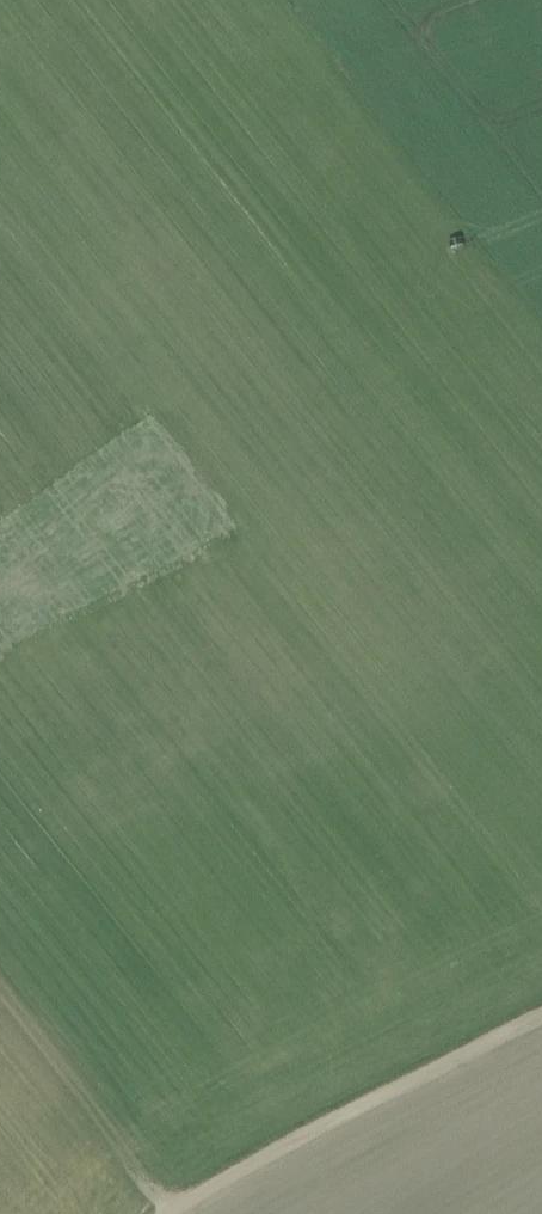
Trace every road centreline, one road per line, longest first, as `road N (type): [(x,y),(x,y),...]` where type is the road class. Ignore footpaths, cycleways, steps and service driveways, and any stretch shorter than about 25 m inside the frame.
road 1 (track): [(168,1213),(541,1017)]

